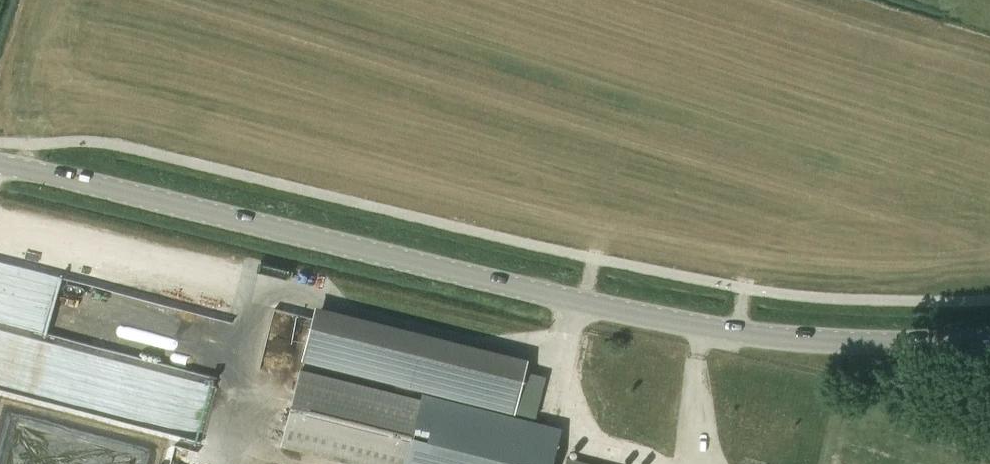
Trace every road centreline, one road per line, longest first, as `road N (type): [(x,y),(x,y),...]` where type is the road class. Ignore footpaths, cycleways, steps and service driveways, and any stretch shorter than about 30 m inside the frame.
road 1 (tertiary): [(0,160),(671,322),(885,345),(989,340)]

